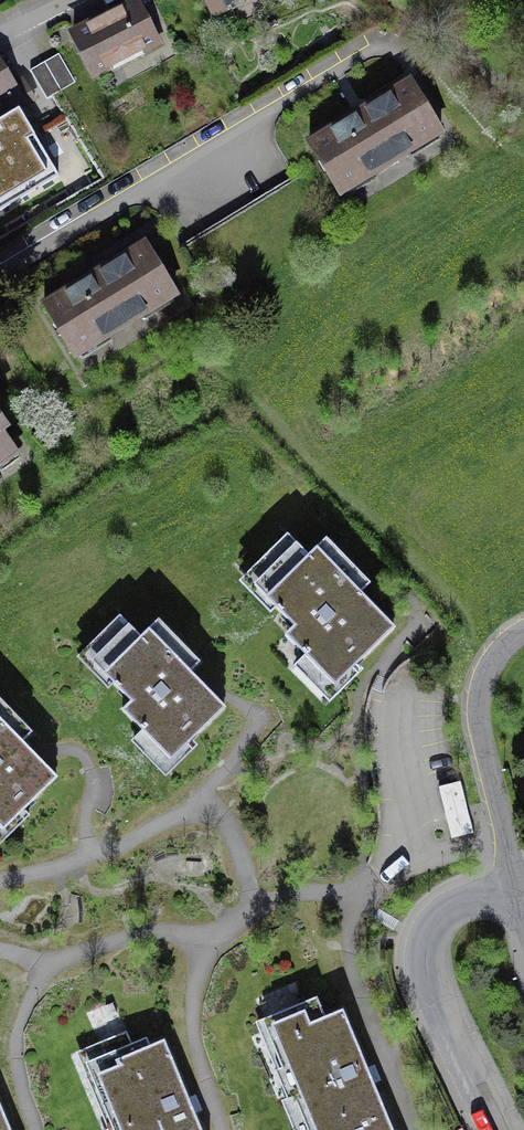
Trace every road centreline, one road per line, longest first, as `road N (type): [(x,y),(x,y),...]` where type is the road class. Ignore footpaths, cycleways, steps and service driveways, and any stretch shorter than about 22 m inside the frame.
road 1 (residential): [(0,265),(378,42)]
road 2 (residential): [(523,928),(479,714),(489,665),(523,630)]

